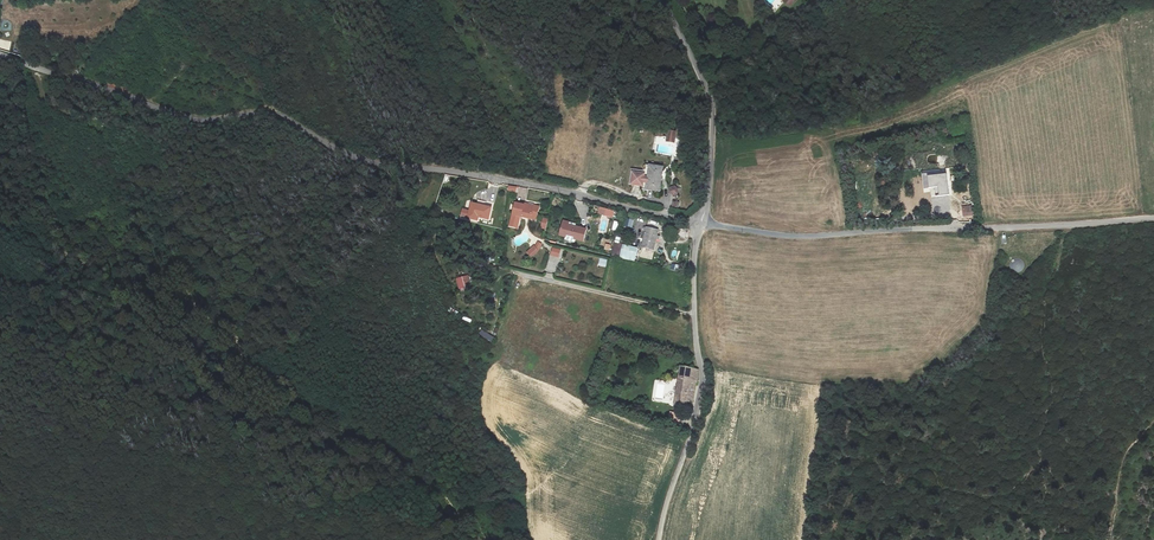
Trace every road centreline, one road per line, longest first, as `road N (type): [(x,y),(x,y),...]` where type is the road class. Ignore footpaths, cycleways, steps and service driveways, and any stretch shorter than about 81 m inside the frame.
road 1 (unclassified): [(701,223),(561,190),(378,164),(280,115),(194,120),(0,56)]
road 2 (unclassified): [(1153,218),(808,237),(701,223)]
road 3 (unclassified): [(659,539),(703,376),(694,316),(701,223)]
road 4 (unclassified): [(701,223),(711,97),(662,0)]

